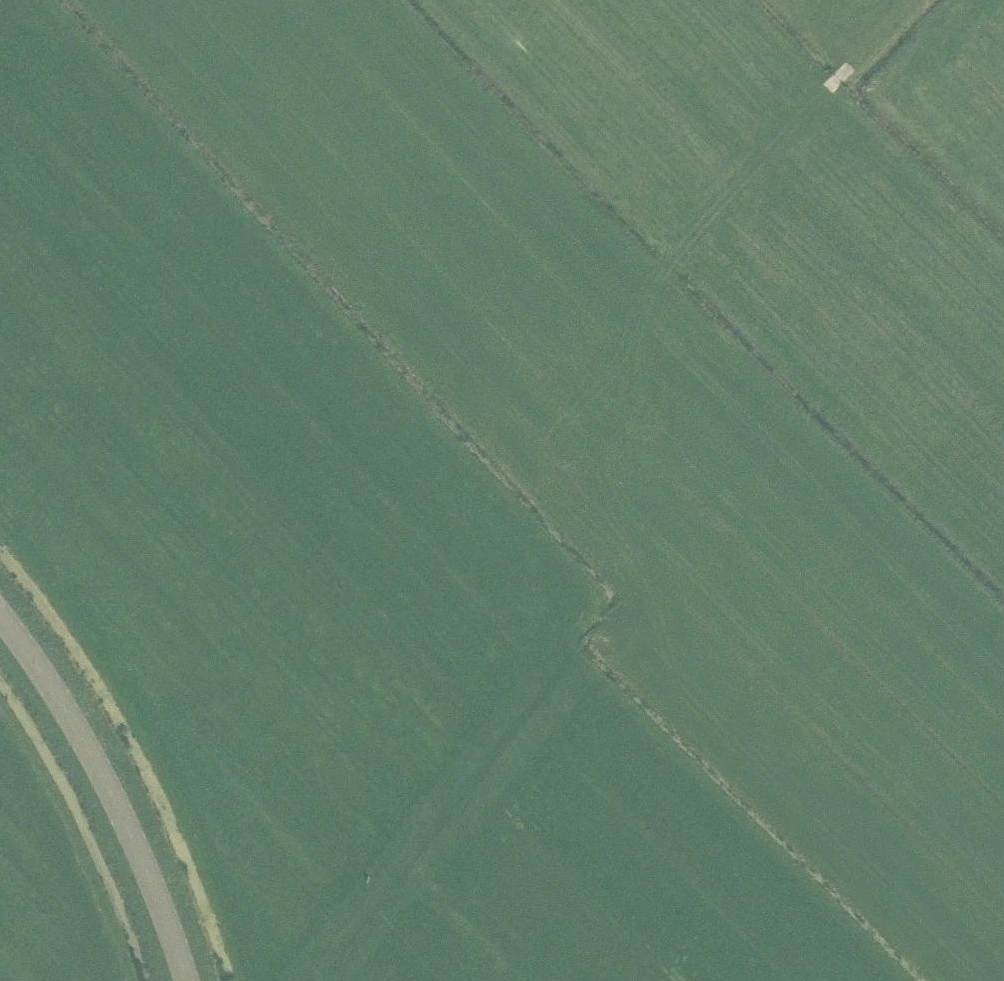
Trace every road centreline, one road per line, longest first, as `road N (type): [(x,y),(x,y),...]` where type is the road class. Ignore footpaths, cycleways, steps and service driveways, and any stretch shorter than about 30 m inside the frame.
road 1 (tertiary): [(186,980),(125,806),(33,646),(0,604)]

